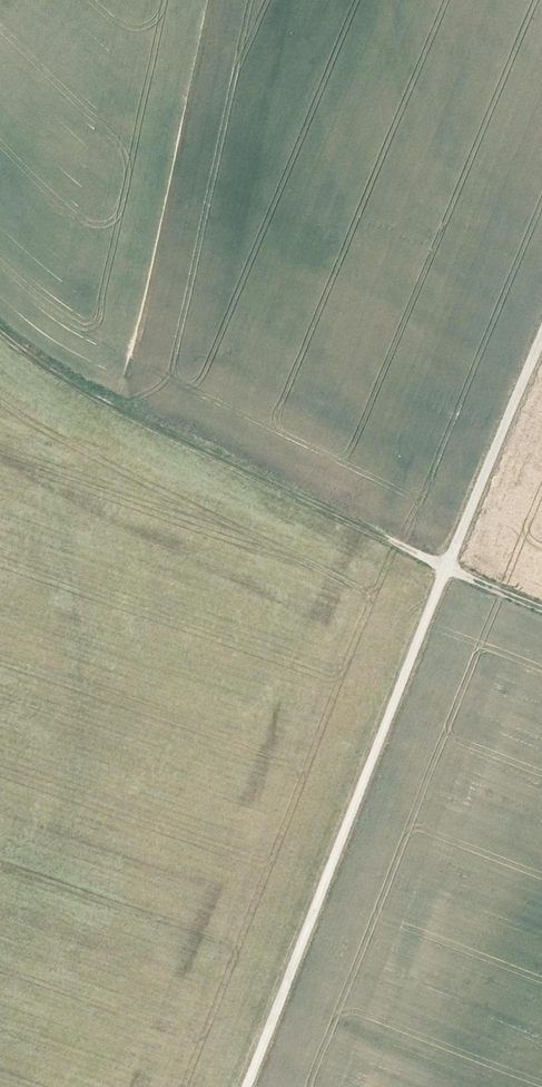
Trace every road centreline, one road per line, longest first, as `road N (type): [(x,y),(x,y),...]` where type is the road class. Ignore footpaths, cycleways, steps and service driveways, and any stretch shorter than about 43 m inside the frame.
road 1 (track): [(245,1086),(541,337)]
road 2 (track): [(0,329),(120,411),(541,608)]

